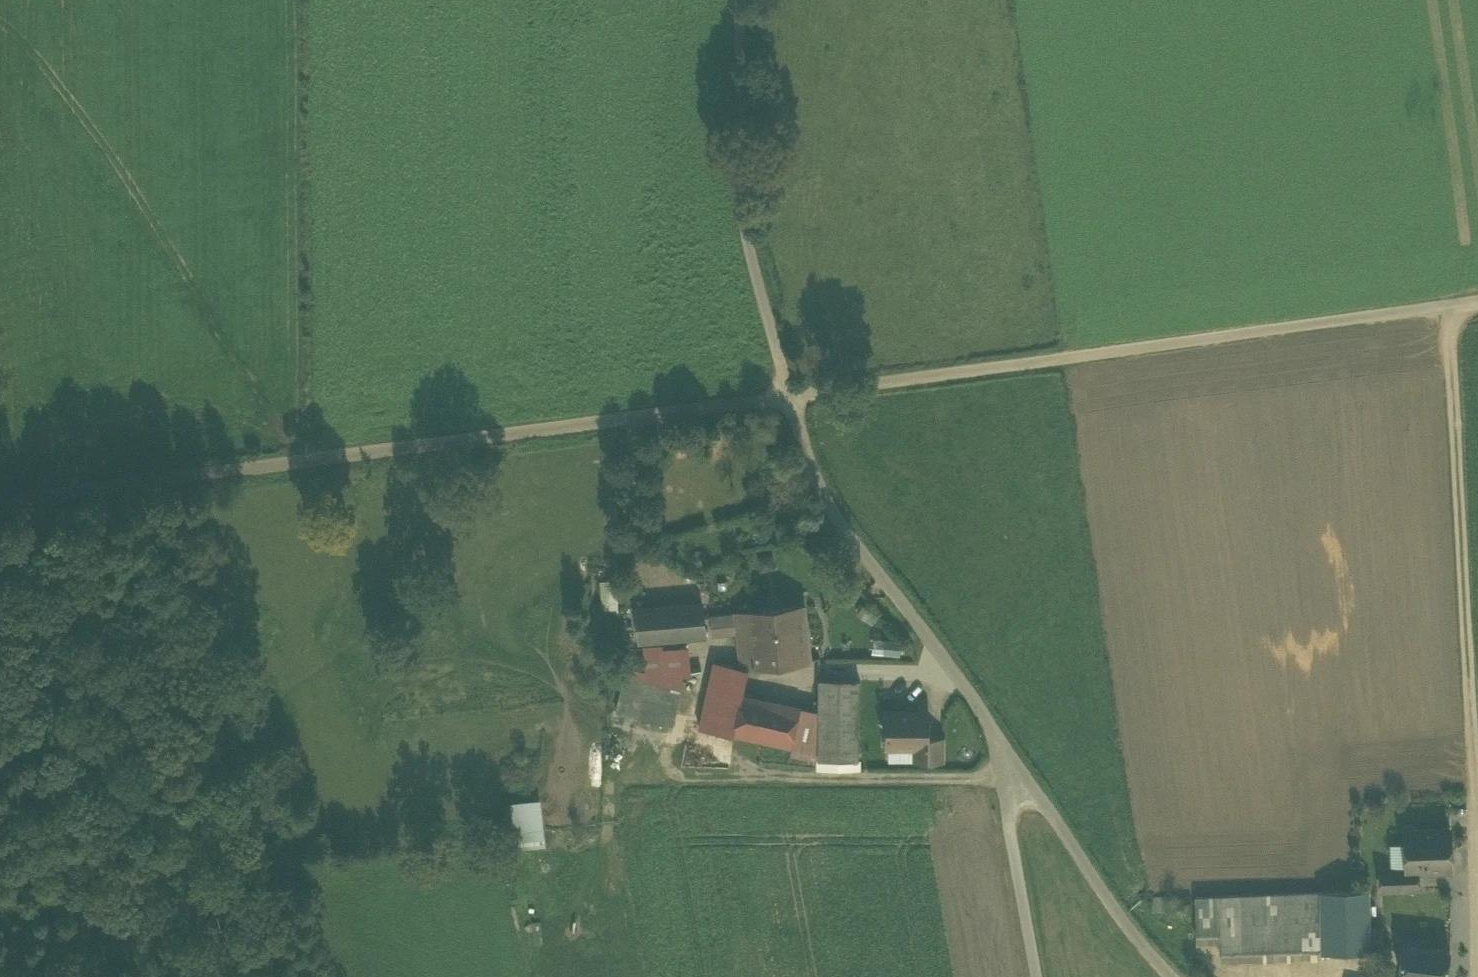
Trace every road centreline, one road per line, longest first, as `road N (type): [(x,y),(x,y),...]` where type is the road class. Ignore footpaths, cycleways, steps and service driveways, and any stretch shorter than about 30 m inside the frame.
road 1 (residential): [(0,501),(789,394)]
road 2 (residential): [(789,394),(1477,301)]
road 3 (track): [(1477,966),(1451,304)]
road 4 (residential): [(740,0),(742,211),(789,394)]
road 5 (residential): [(789,394),(826,502),(994,731)]
road 6 (residential): [(994,731),(1132,933),(1175,976)]
road 7 (residential): [(994,731),(1036,976)]

